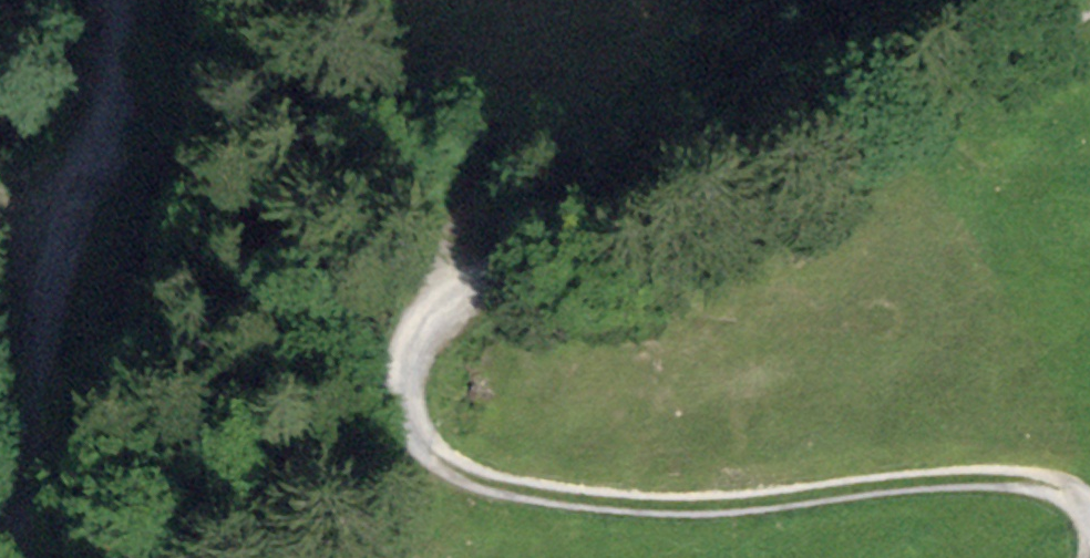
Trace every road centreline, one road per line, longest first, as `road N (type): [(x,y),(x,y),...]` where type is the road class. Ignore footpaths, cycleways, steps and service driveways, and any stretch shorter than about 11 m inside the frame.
road 1 (track): [(1089,517),(1065,493),(995,481),(908,482),(687,507),(512,489),(434,454),(407,392),(409,357),(423,326),(477,280),(812,153),(1089,5)]
road 2 (unclassified): [(127,0),(104,133),(49,321),(15,557)]

